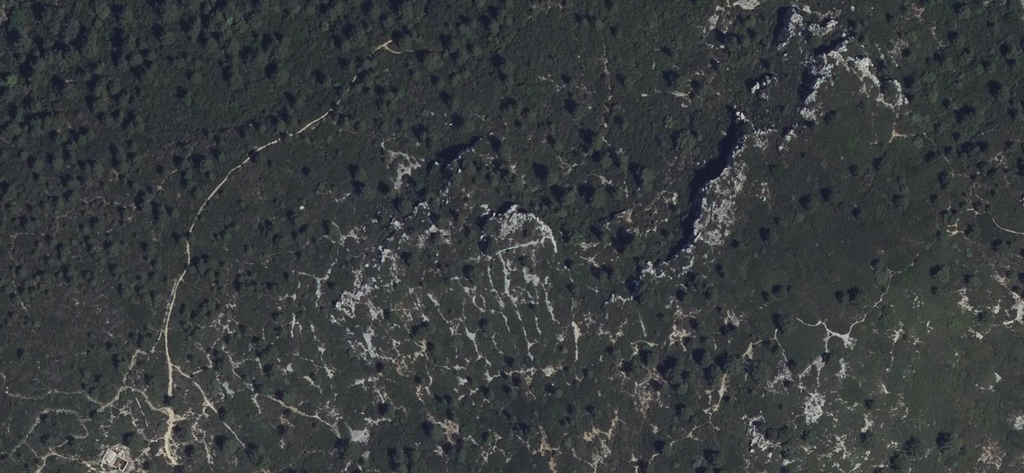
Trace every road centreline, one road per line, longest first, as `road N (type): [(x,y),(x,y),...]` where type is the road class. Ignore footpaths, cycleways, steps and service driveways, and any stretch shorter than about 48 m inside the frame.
road 1 (track): [(176,472),(167,451),(168,349)]

